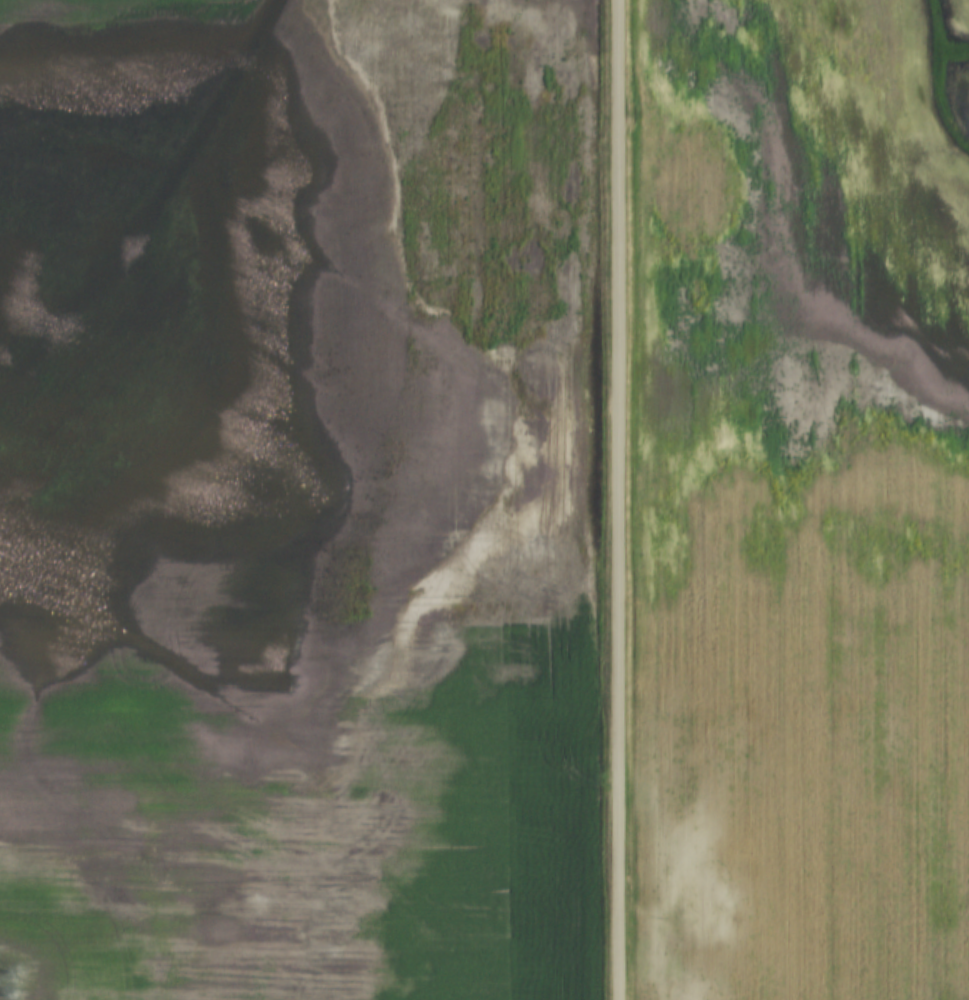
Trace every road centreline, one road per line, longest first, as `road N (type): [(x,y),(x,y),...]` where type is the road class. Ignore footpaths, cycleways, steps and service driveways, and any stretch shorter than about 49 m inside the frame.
road 1 (residential): [(616,0),(617,999)]

